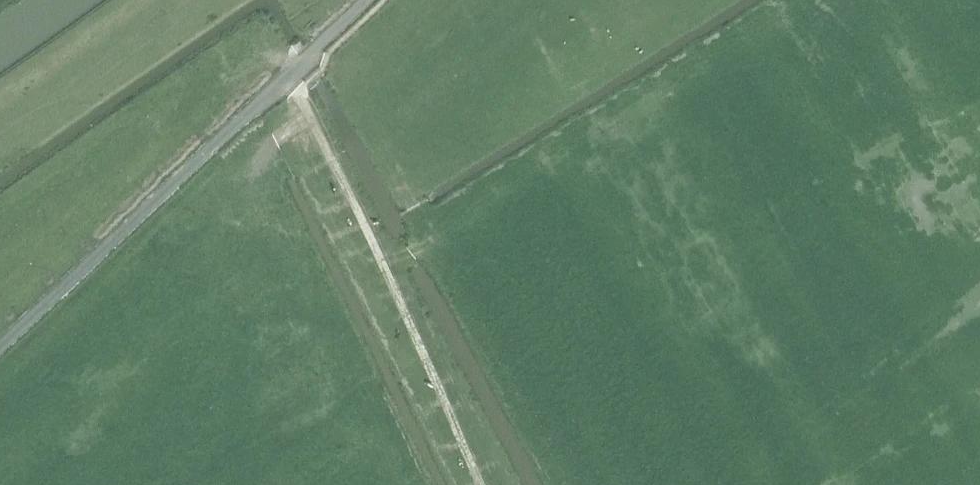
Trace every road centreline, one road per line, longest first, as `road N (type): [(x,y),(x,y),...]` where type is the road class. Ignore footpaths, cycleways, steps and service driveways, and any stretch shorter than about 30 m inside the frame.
road 1 (track): [(486,484),(296,74)]

